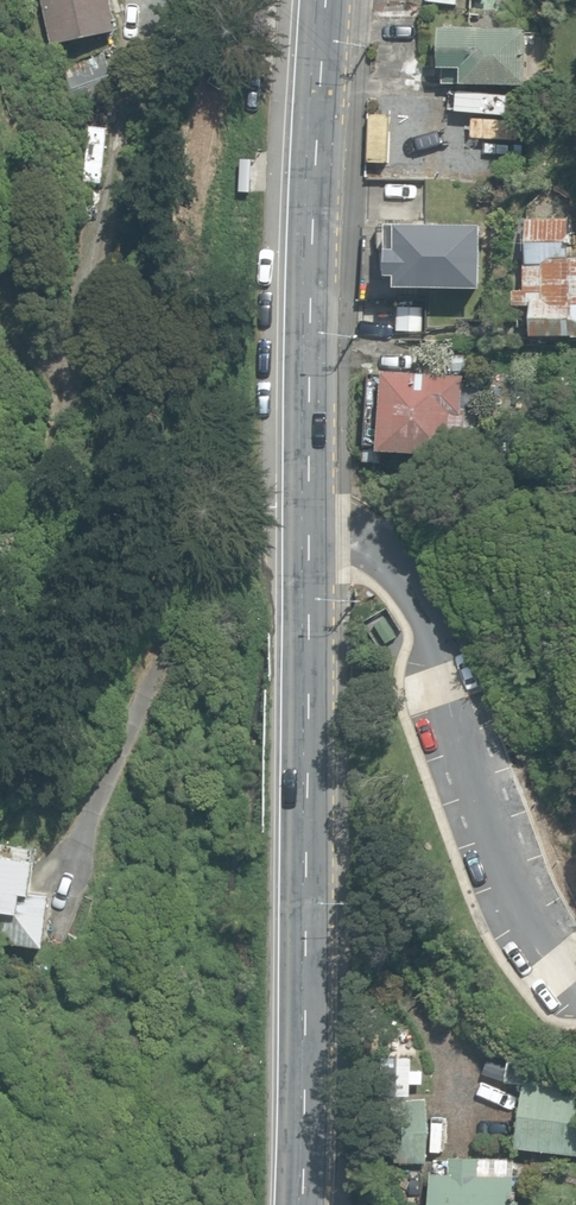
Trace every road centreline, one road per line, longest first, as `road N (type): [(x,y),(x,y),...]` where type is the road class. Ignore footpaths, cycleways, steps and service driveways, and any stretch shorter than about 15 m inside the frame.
road 1 (tertiary): [(302,527),(304,1204)]
road 2 (residential): [(575,979),(548,949),(514,888),(432,633),(404,574),(357,531),(302,527)]
road 3 (tertiary): [(323,0),(302,527)]

